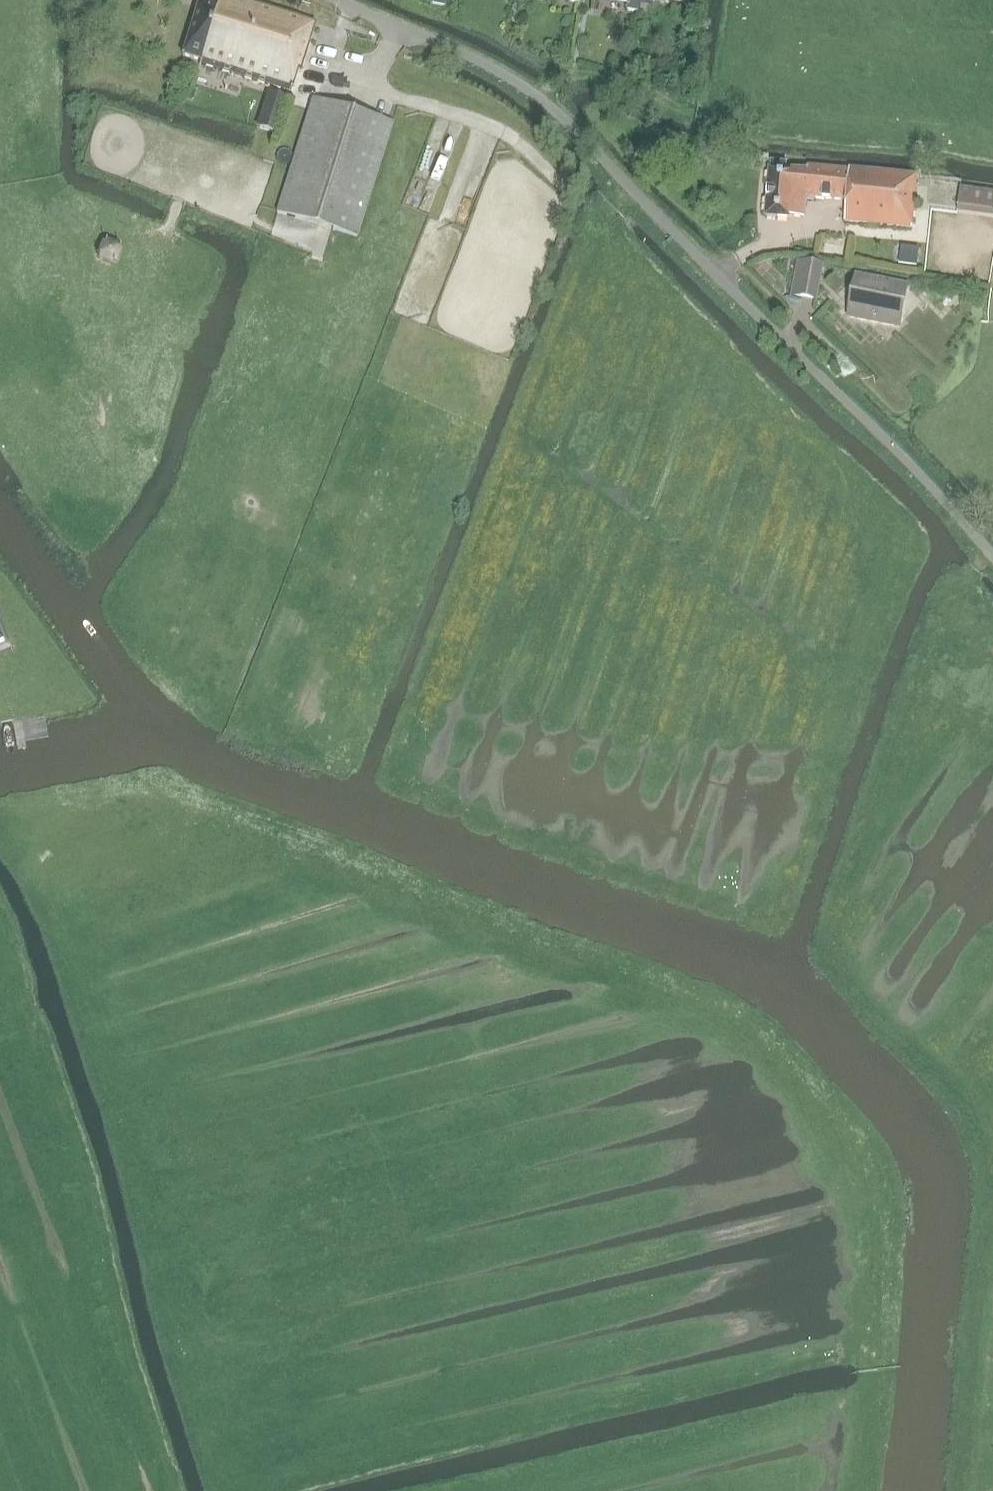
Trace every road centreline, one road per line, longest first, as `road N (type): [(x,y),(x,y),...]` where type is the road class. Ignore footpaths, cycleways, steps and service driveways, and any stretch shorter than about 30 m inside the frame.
road 1 (unclassified): [(992,555),(540,98),(448,46),(338,0)]
road 2 (track): [(540,98),(575,74),(723,116)]

